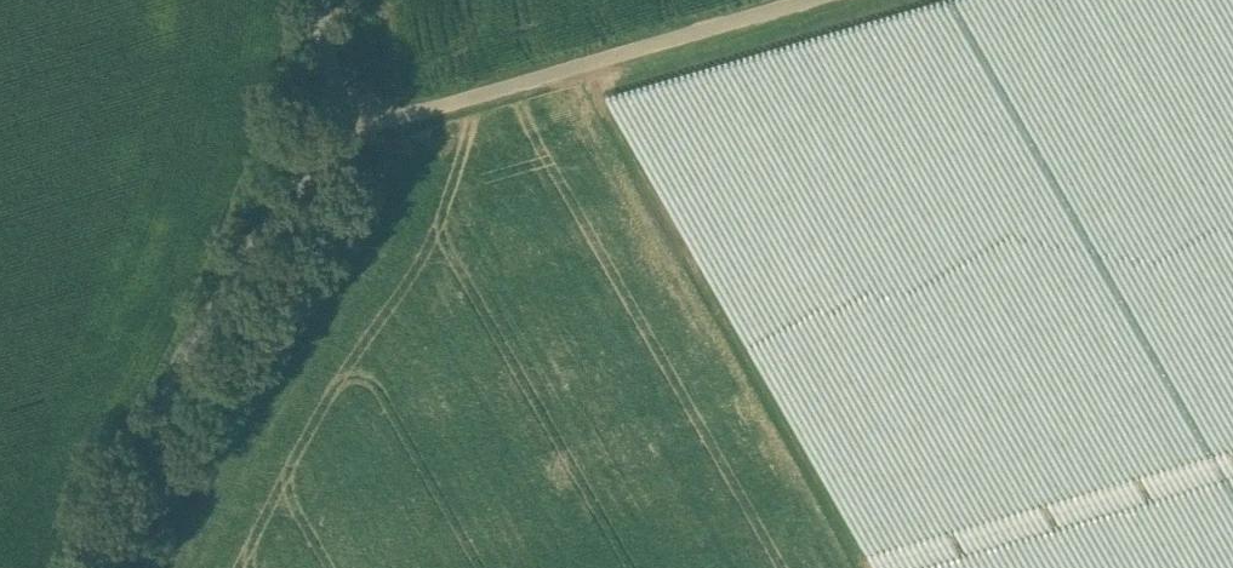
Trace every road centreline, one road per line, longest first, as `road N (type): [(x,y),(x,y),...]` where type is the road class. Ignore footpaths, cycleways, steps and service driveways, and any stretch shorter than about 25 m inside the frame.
road 1 (unclassified): [(331,124),(103,567)]
road 2 (unclassified): [(331,124),(404,114),(798,0)]
road 3 (unclassified): [(316,0),(331,124)]

